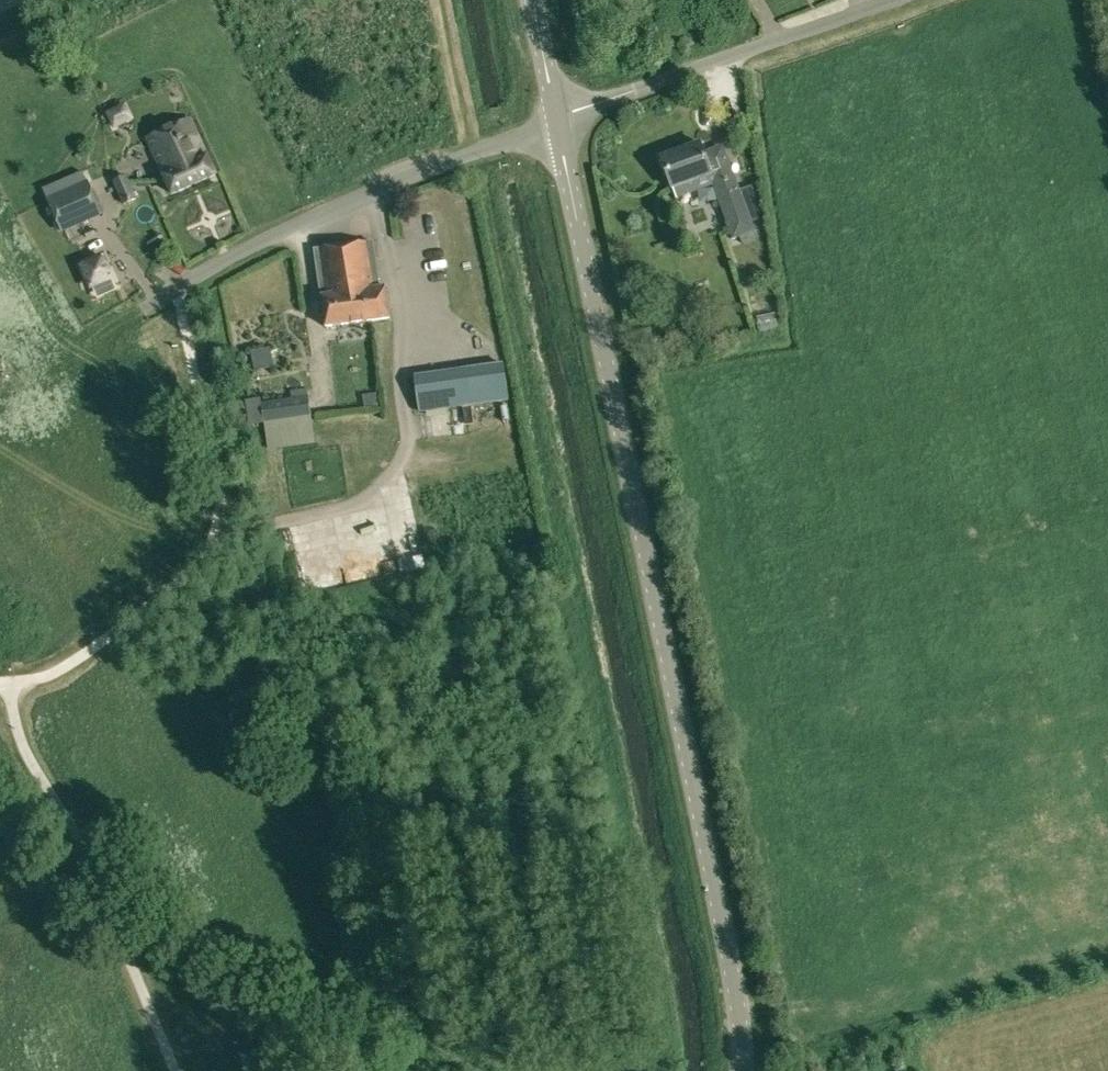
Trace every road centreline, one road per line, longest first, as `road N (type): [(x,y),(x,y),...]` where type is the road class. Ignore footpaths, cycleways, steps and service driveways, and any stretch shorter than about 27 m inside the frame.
road 1 (unclassified): [(742,1070),(727,950),(557,122)]
road 2 (unclassified): [(145,303),(355,197),(557,122)]
road 3 (unclassified): [(557,122),(894,0)]
road 4 (unclassified): [(557,122),(532,0)]

